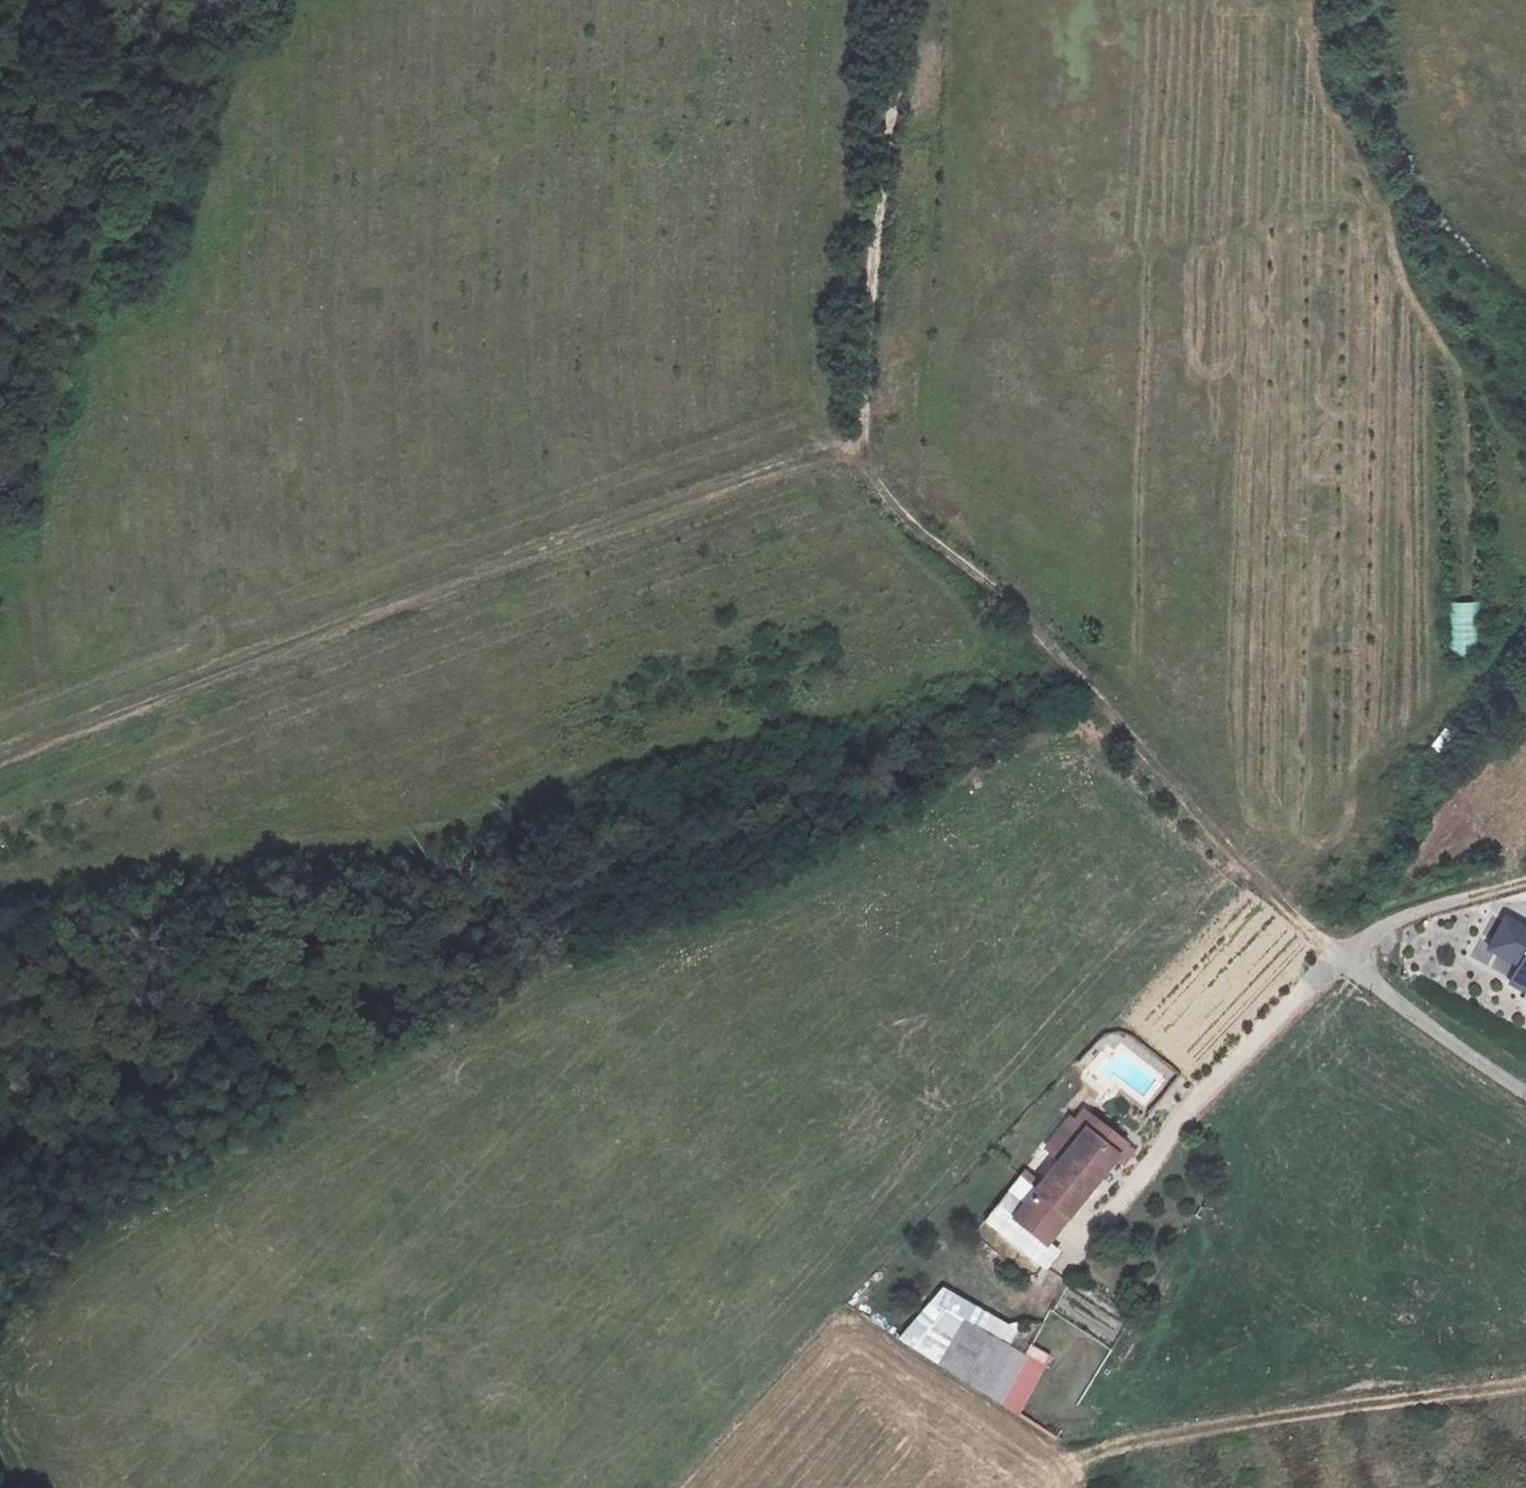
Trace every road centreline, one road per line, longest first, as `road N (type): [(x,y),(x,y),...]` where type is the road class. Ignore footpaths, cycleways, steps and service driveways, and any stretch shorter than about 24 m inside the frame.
road 1 (unclassified): [(1525,1091),(1338,957)]
road 2 (track): [(1525,883),(1403,918)]

